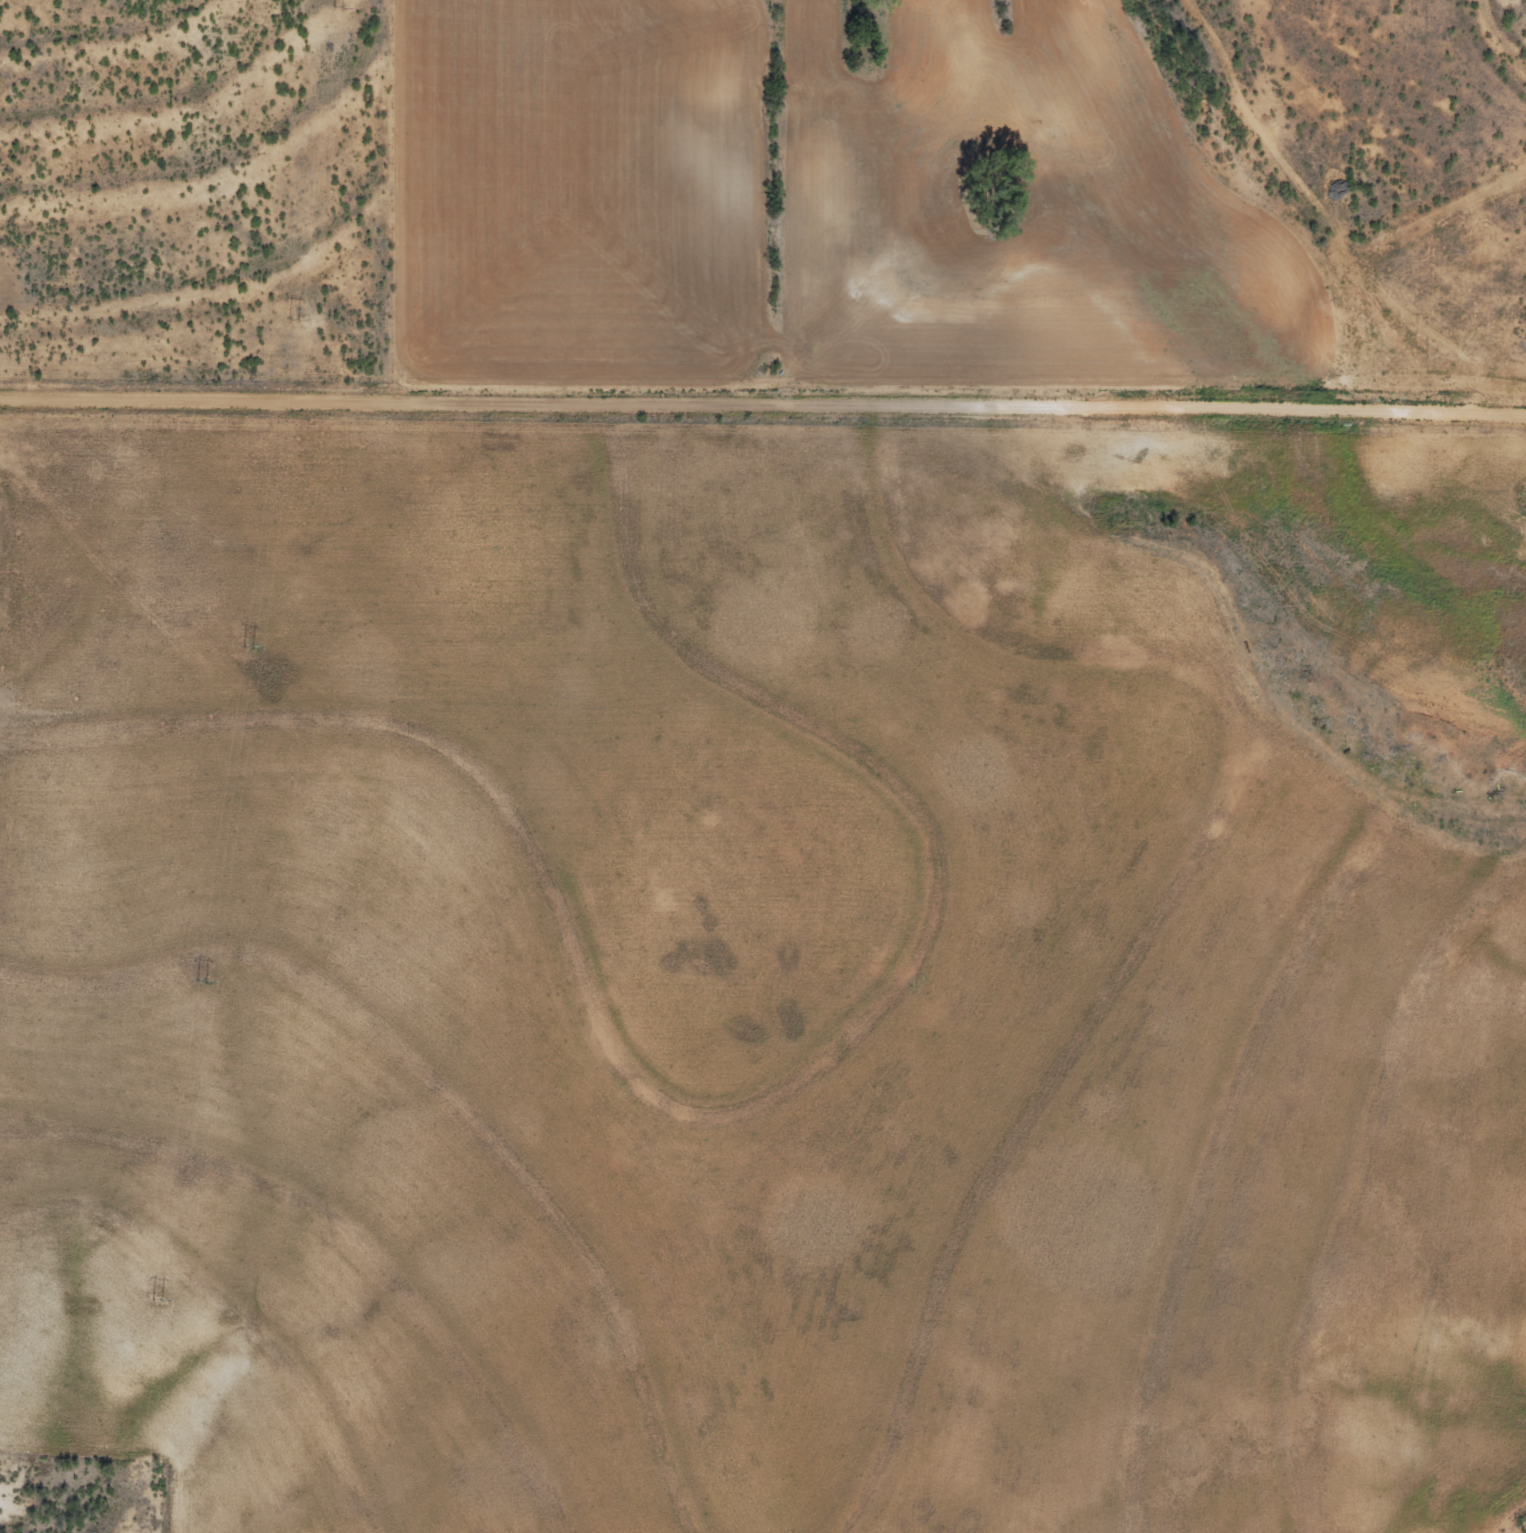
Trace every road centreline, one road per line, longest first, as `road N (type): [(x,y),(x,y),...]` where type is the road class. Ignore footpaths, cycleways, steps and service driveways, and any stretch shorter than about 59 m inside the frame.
road 1 (residential): [(1525,414),(1092,403),(0,398)]
road 2 (residential): [(761,403),(908,209),(961,63)]

